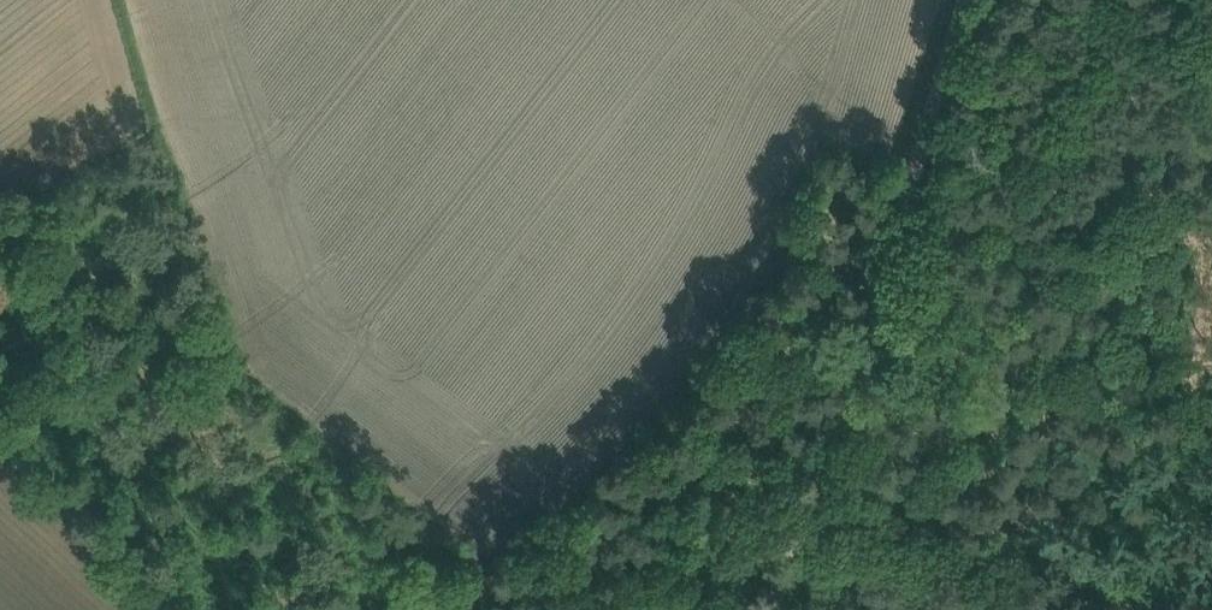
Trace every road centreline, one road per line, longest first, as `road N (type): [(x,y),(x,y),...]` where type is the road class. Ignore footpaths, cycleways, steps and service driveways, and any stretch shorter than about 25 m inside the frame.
road 1 (track): [(932,0),(754,609)]

